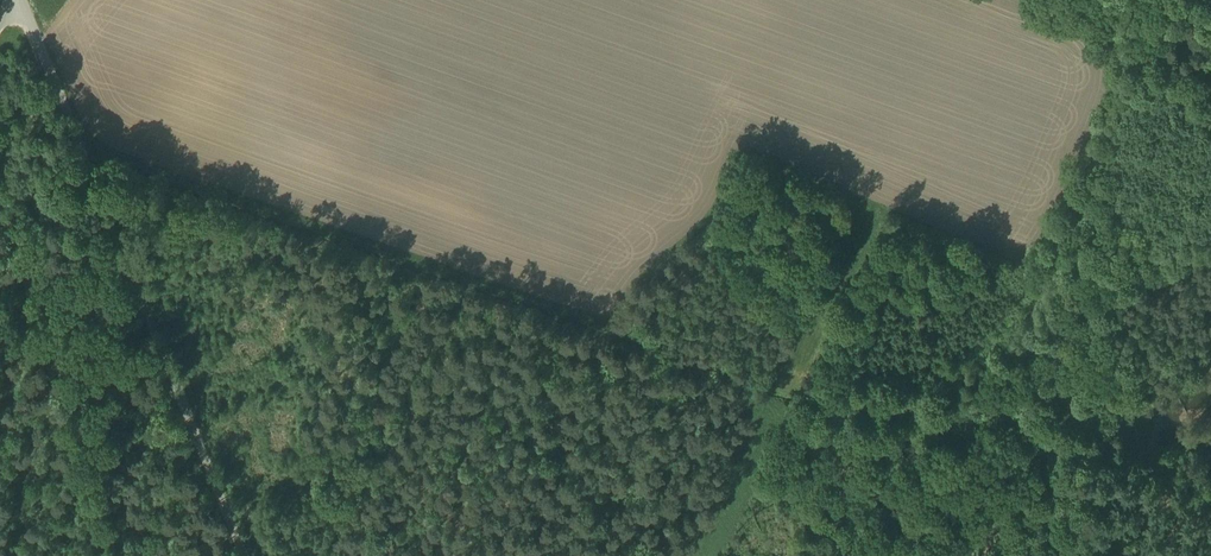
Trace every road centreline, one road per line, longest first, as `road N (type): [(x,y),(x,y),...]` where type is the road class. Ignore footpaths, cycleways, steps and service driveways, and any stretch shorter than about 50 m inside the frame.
road 1 (unclassified): [(23,0),(245,555)]

